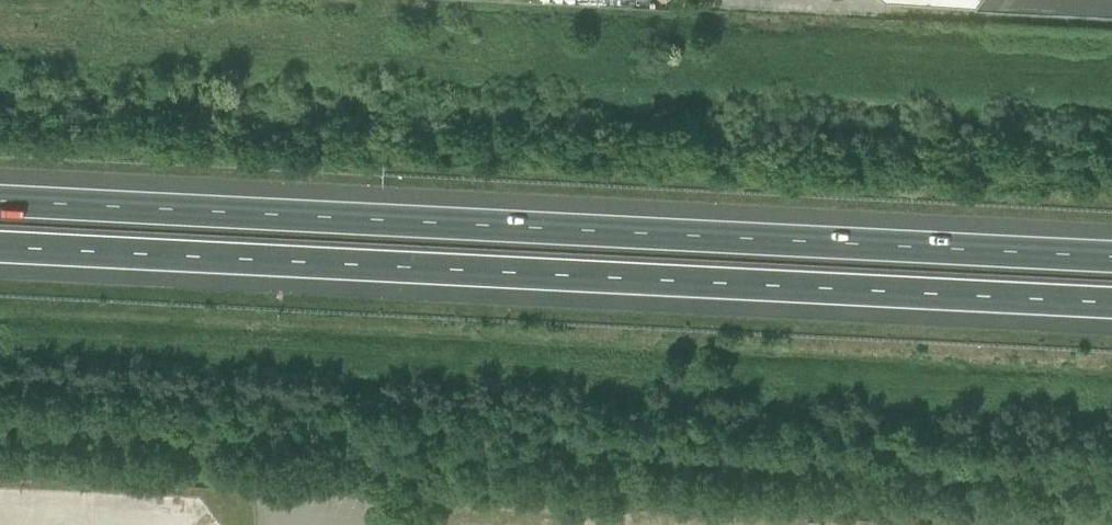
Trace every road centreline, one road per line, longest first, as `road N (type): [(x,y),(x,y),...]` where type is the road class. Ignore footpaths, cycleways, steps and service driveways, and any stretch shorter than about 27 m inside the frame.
road 1 (motorway): [(1111,255),(0,197)]
road 2 (motorway): [(0,244),(1111,302)]
road 3 (track): [(1111,21),(883,10)]

